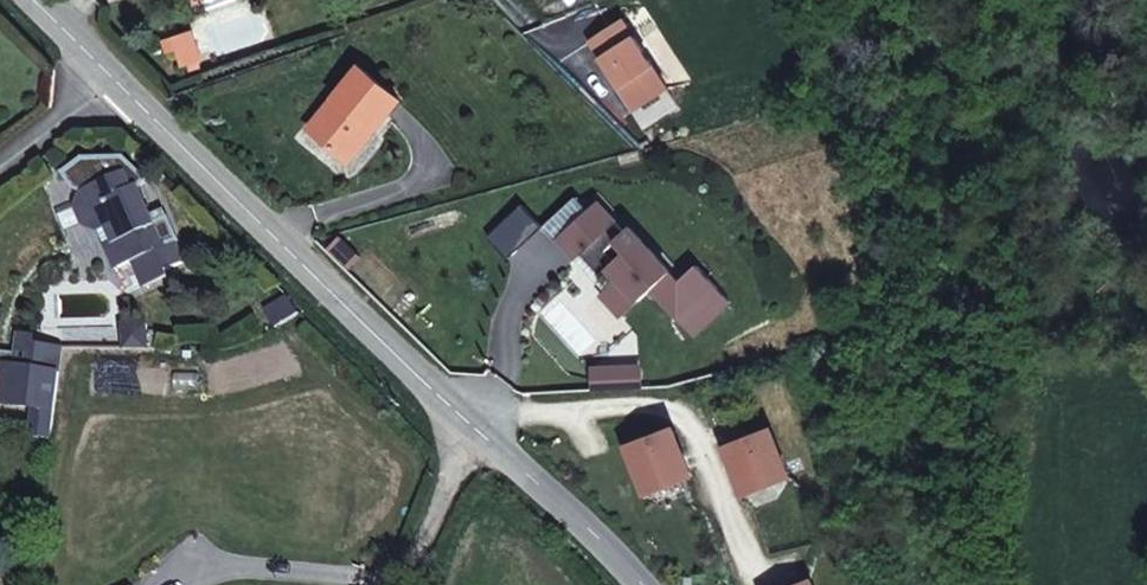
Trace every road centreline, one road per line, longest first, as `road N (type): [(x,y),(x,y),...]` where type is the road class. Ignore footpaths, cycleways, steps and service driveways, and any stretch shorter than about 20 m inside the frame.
road 1 (unclassified): [(34,0),(467,426)]
road 2 (unclassified): [(467,426),(632,584)]
road 3 (residential): [(467,426),(412,584)]

